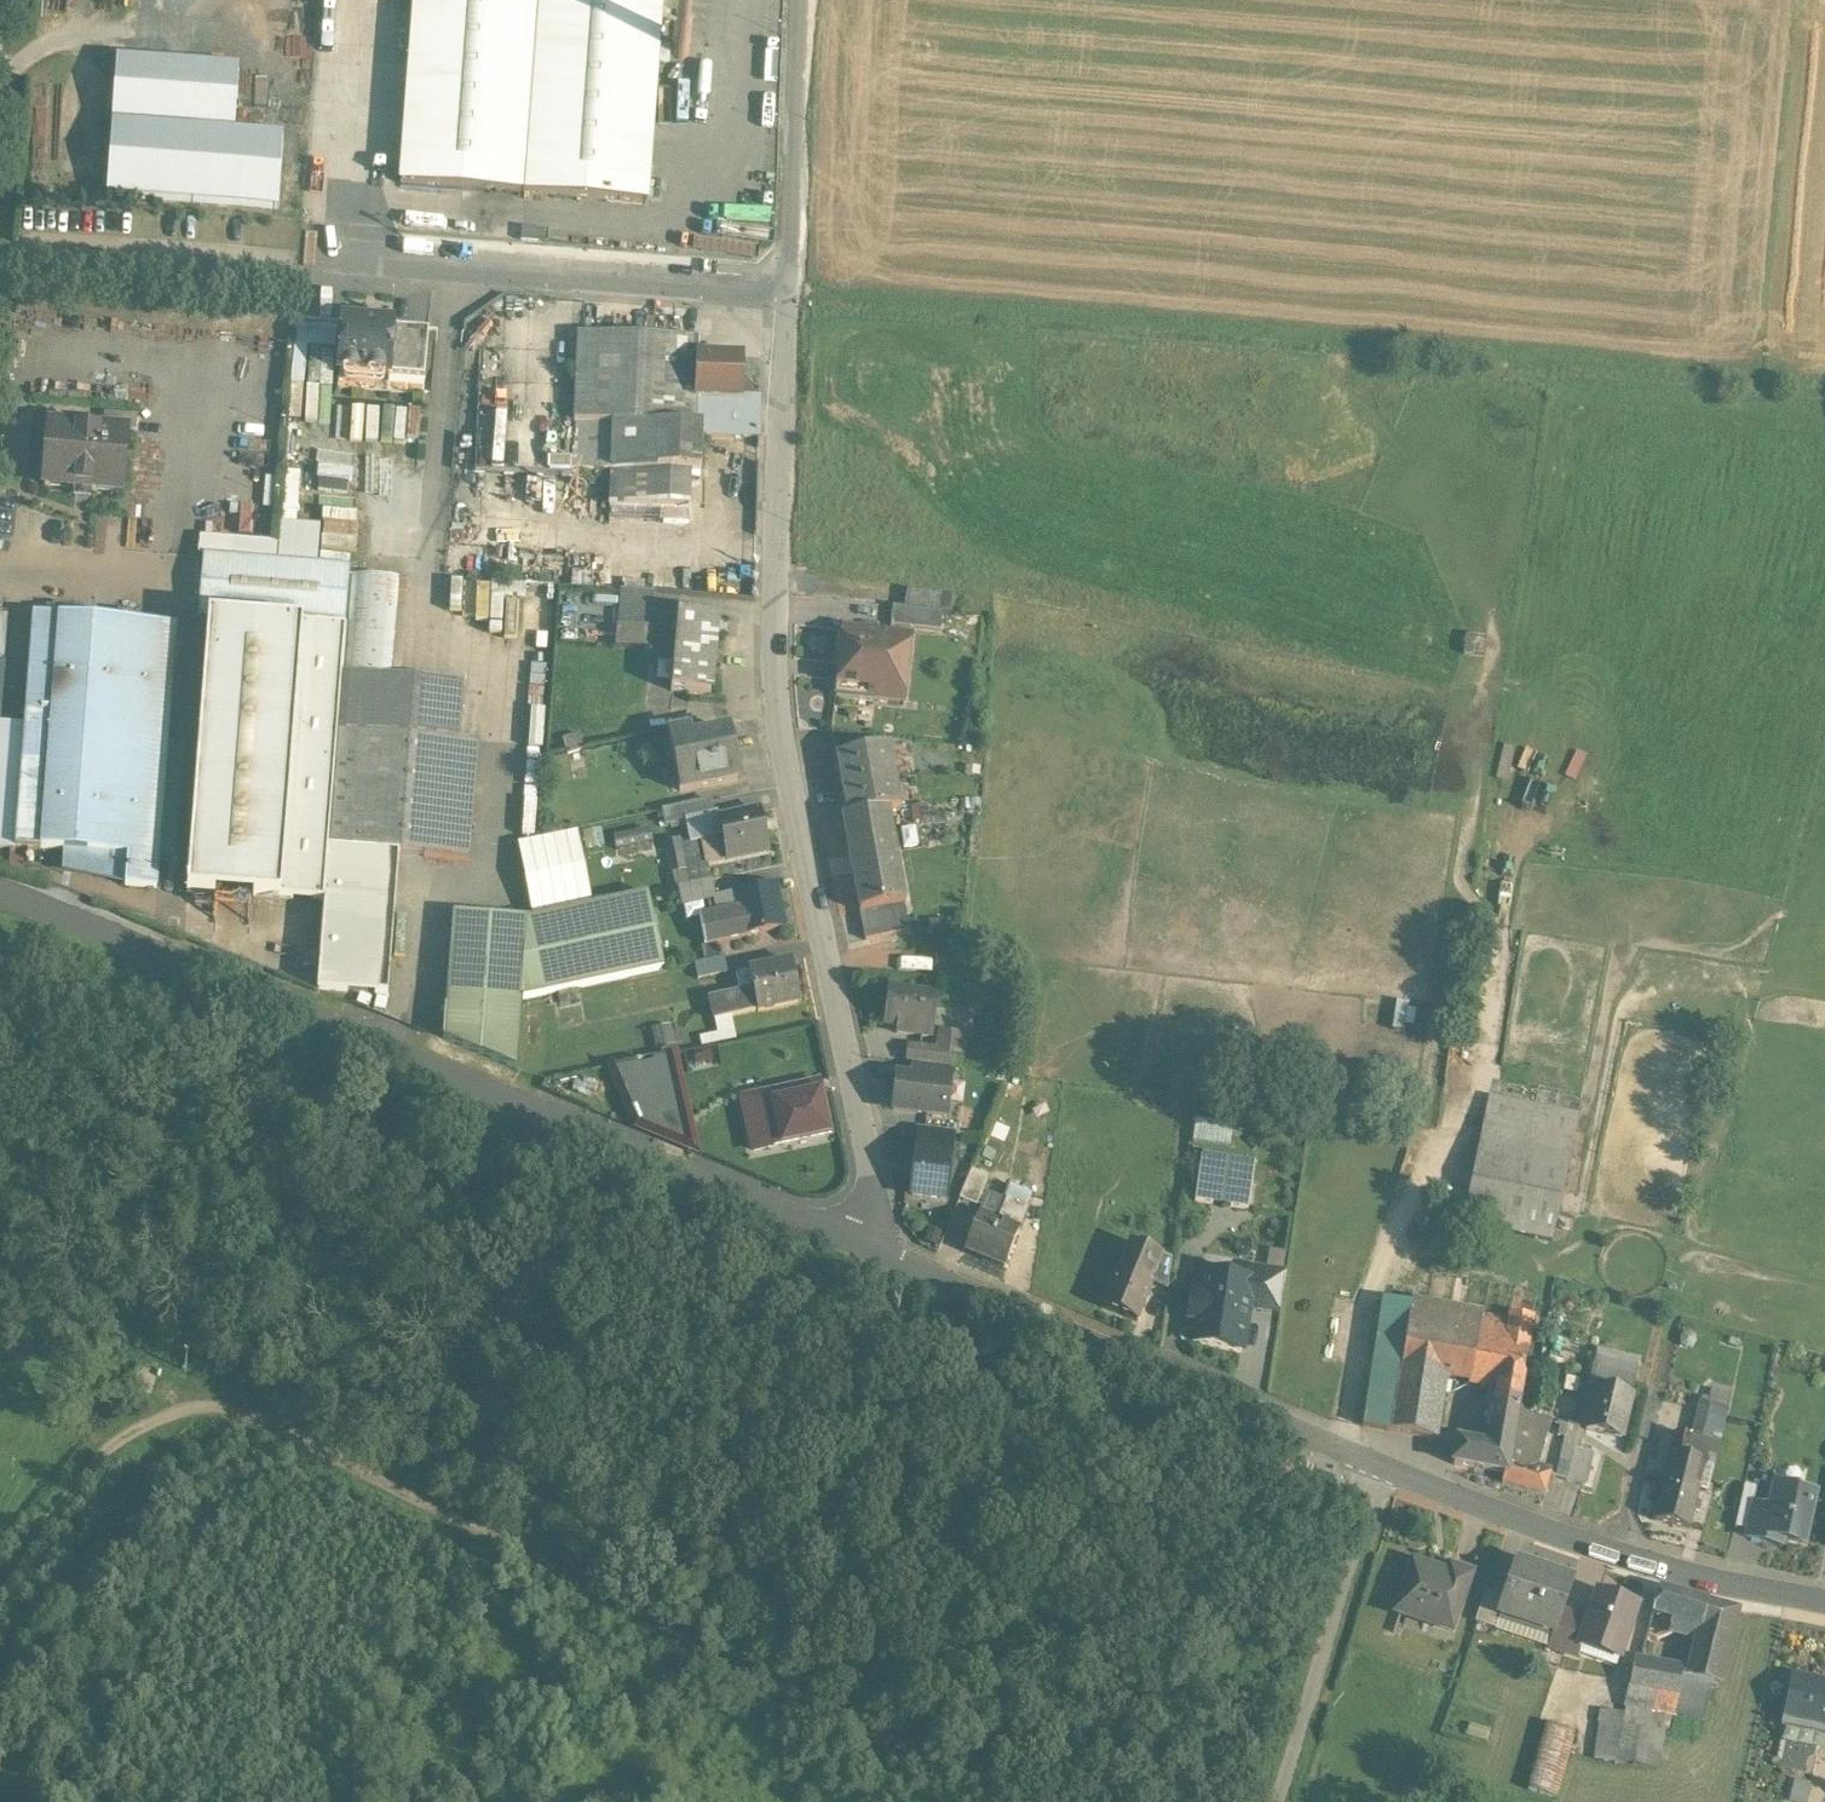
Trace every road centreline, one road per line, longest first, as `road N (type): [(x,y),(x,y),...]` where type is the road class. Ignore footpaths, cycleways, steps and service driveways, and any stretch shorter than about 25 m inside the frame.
road 1 (residential): [(856,1248),(872,1175),(777,691),(798,0)]
road 2 (track): [(1018,1801),(259,1437),(198,1399),(104,1455),(0,1588)]
road 3 (track): [(1824,412),(1277,362),(791,306)]
road 4 (residential): [(856,1248),(1587,1548),(1824,1603)]
road 5 (residential): [(0,901),(856,1248)]
road 6 (track): [(1343,1454),(1367,1301),(1398,1230),(1468,1117),(1496,945)]
road 7 (track): [(1382,1469),(1277,1801)]
road 8 (track): [(1703,1040),(1764,992),(1824,752)]

